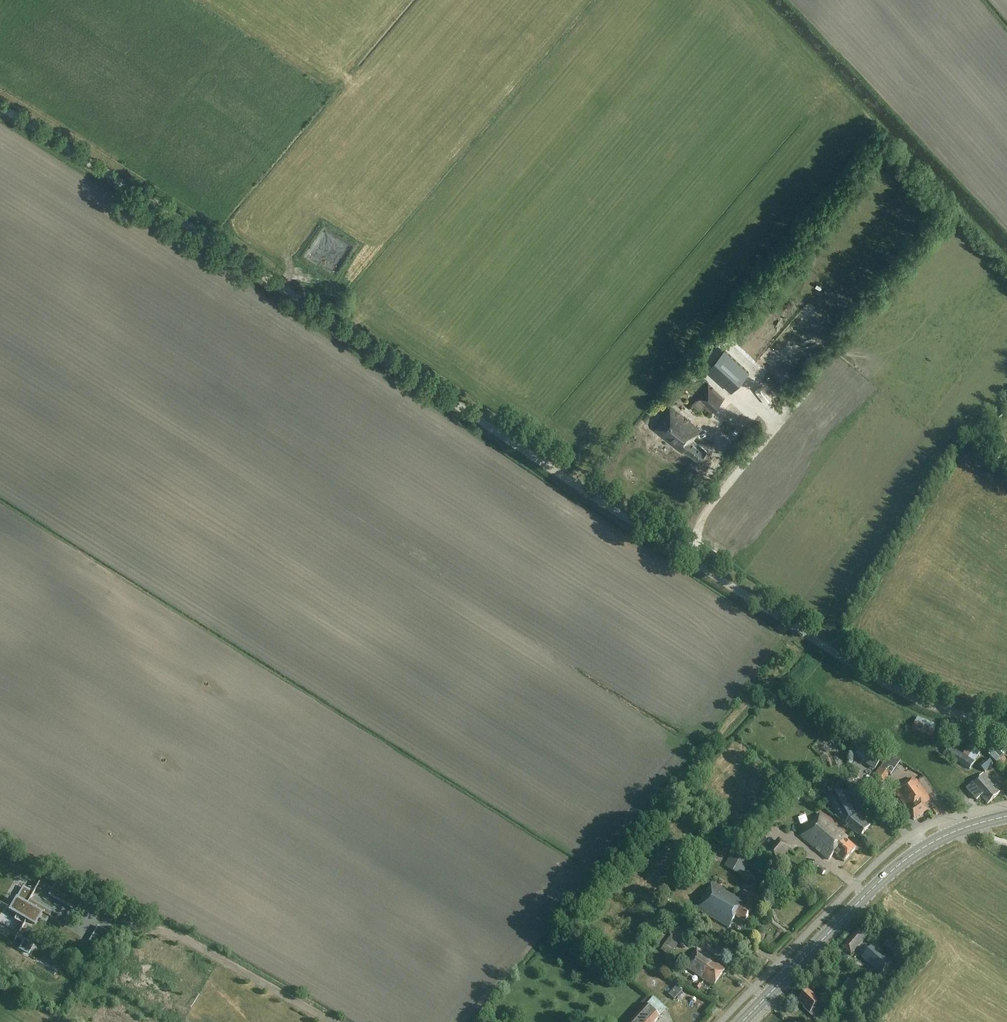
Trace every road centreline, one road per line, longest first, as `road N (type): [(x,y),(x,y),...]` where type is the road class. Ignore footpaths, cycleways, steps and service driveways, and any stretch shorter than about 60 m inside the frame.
road 1 (unclassified): [(1006,726),(920,702),(859,669),(0,107)]
road 2 (primary): [(742,1021),(899,864),(953,832),(1006,817)]

